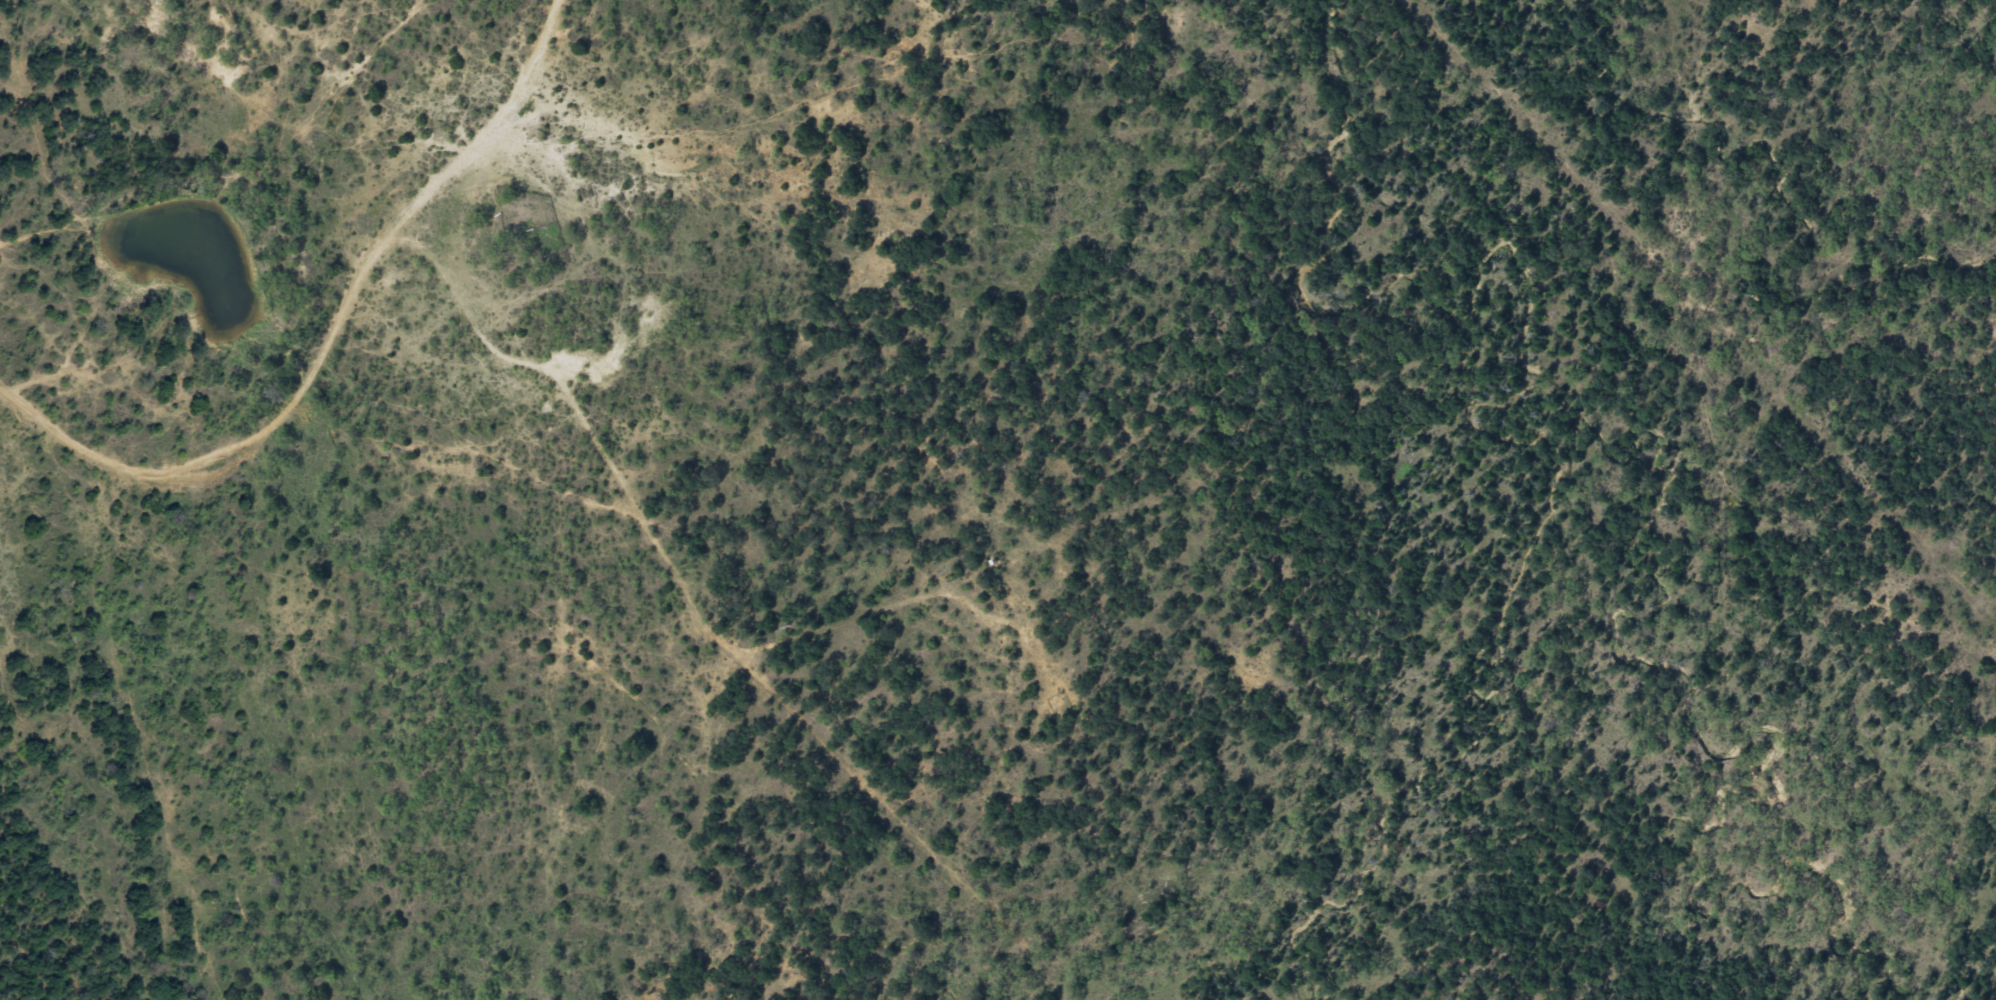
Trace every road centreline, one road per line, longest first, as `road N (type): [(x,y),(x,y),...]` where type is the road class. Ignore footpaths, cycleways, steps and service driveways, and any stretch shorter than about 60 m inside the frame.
road 1 (residential): [(565,0),(521,126),(446,197),(314,406),(263,446),(162,462),(0,408)]
road 2 (residential): [(1928,999),(1950,929),(1995,892)]

